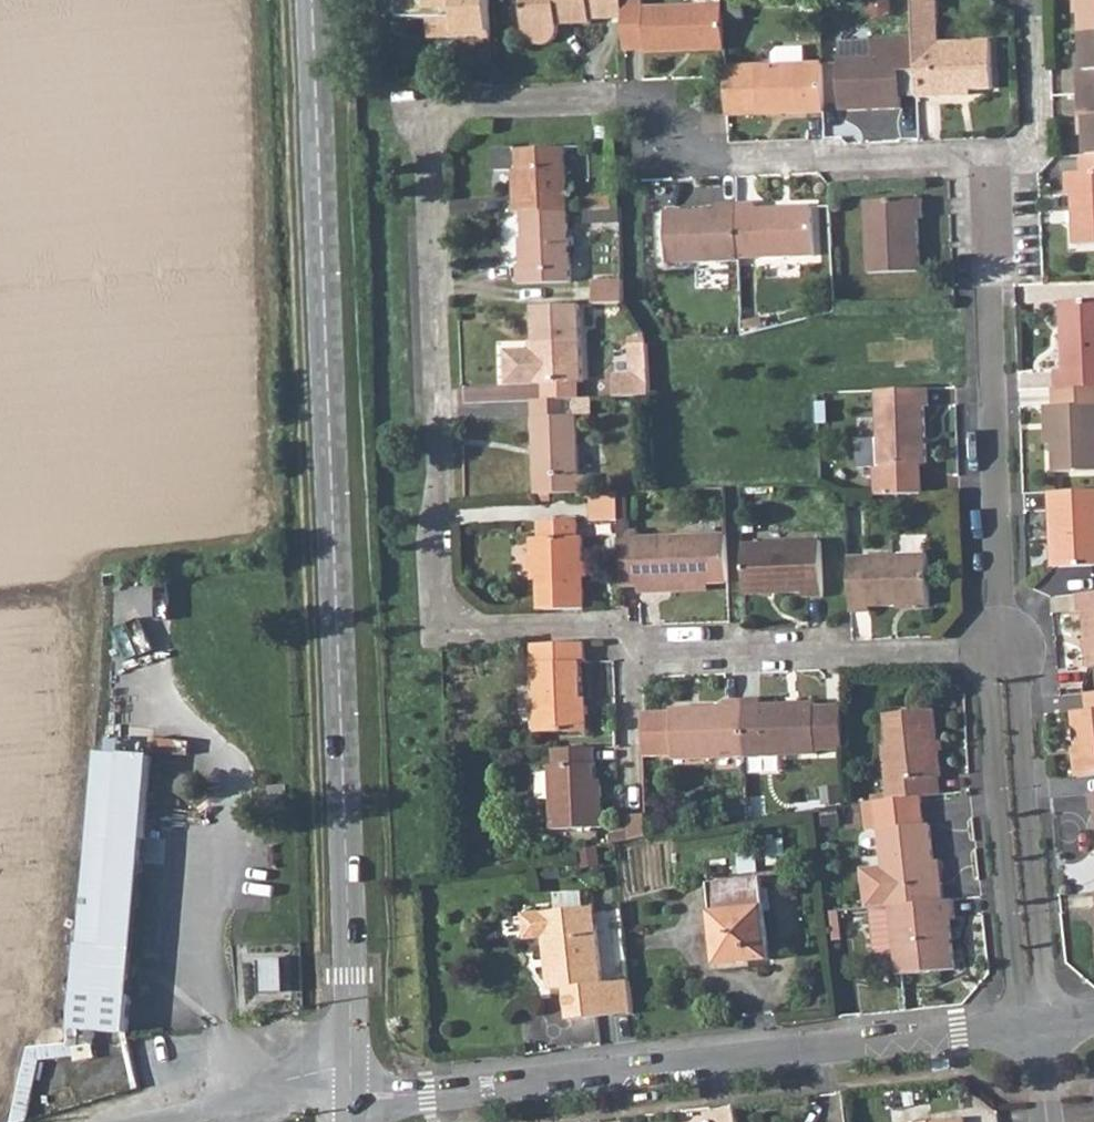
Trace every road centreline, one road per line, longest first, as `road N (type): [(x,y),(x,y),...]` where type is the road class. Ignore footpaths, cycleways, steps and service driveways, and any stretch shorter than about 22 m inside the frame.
road 1 (residential): [(999,651),(653,664),(607,629),(440,623),(426,147),(433,117),(458,103),(619,99),(729,161),(991,156)]
road 2 (tertiary): [(353,1068),(312,0)]
road 3 (residential): [(353,1104),(1035,1025)]
road 4 (residential): [(991,156),(999,651)]
road 5 (residential): [(999,651),(986,688),(1014,1009),(1035,1025)]
road 6 (residential): [(1035,1025),(1048,1011),(1018,688),(999,651)]
road 7 (unclassified): [(144,1121),(353,1068)]
road 8 (residential): [(991,156),(1036,133),(1031,19),(1018,0)]

